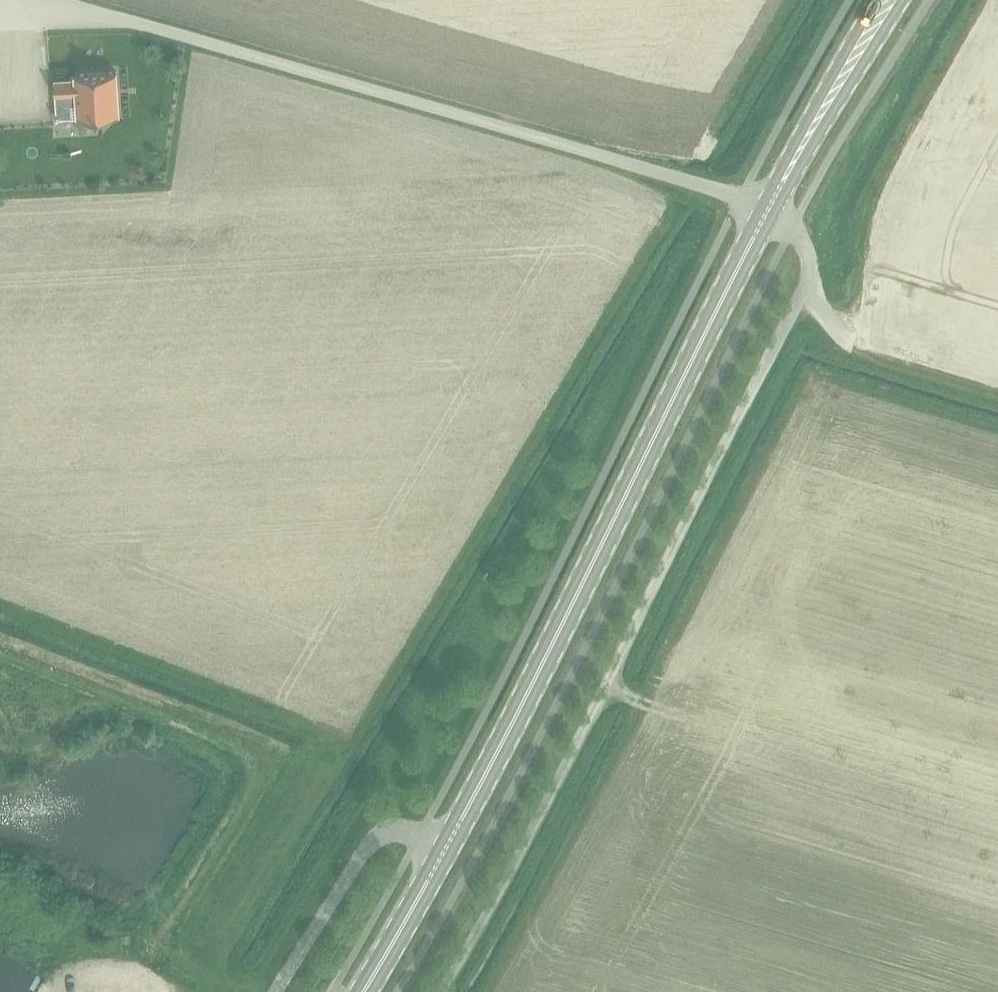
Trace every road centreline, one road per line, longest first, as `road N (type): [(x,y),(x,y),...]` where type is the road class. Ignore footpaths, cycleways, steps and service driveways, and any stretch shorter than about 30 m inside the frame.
road 1 (secondary): [(365,991),(449,844),(770,210),(893,0)]
road 2 (track): [(421,833),(382,829),(374,838),(277,991)]

